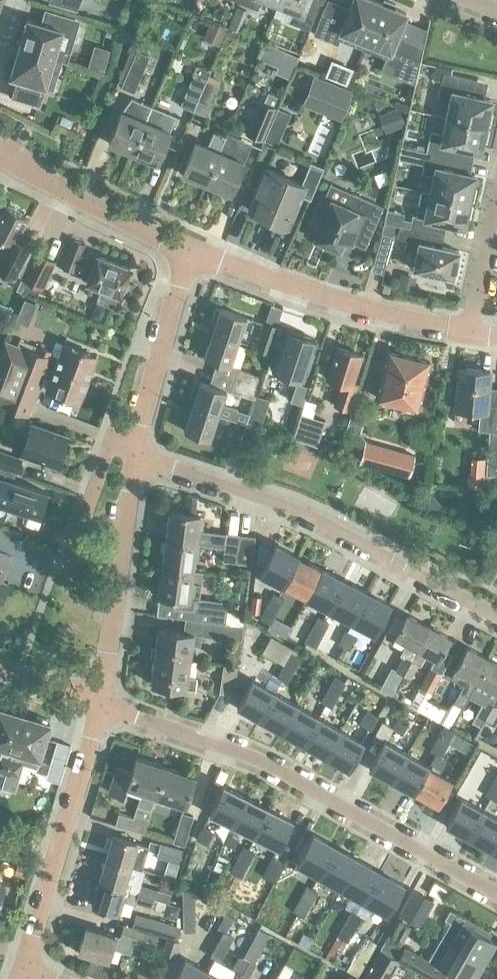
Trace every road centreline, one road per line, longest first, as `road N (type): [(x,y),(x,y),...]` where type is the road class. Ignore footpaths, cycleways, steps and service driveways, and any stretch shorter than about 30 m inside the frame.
road 1 (residential): [(106,703),(224,744),(496,892)]
road 2 (residential): [(496,614),(305,510),(138,454)]
road 3 (residential): [(470,336),(189,253)]
road 4 (residential): [(23,967),(106,703)]
road 5 (residential): [(106,703),(138,454)]
road 6 (residential): [(189,253),(0,154)]
road 7 (residential): [(139,438),(189,253)]
road 8 (residential): [(65,573),(109,443),(139,438)]
road 9 (residential): [(470,336),(496,206)]

